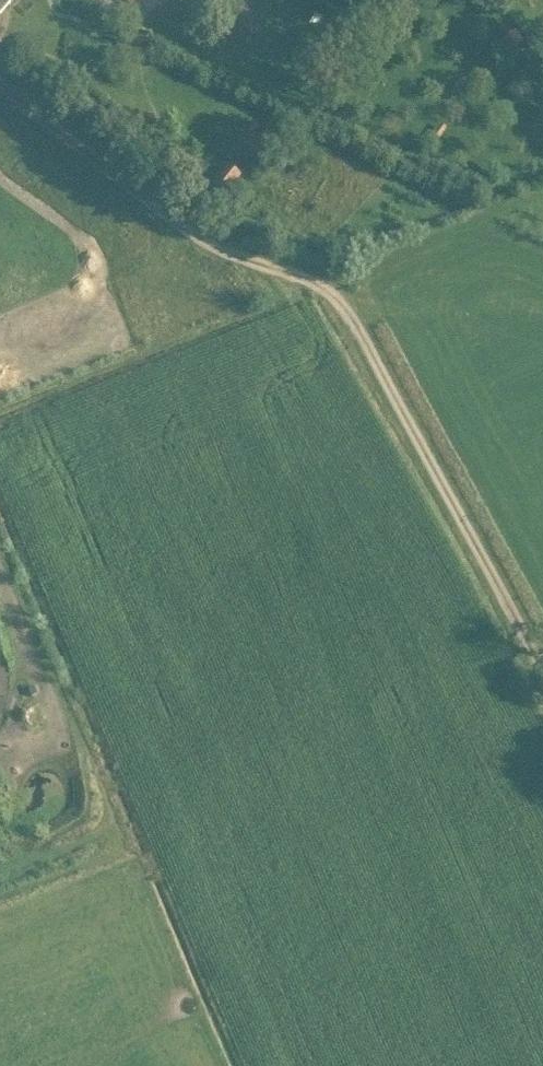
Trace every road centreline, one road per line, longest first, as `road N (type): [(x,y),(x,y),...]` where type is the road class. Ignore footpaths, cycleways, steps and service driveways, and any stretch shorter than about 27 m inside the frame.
road 1 (track): [(542,665),(346,314),(316,278),(251,264),(187,230),(0,84)]

